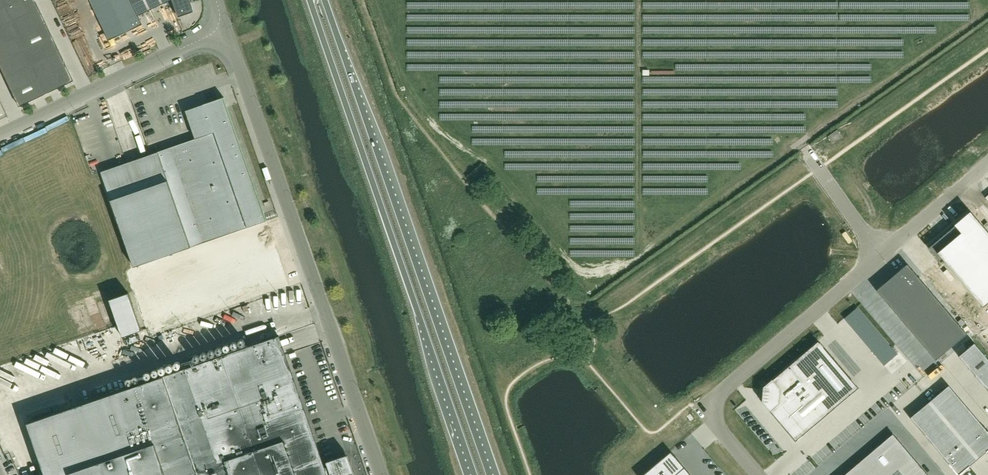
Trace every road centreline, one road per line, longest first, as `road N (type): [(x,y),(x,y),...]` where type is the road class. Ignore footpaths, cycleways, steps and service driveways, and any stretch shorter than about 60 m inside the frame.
road 1 (trunk): [(490,474),(323,0)]
road 2 (trunk): [(310,0),(474,474)]
road 3 (unclassified): [(381,474),(226,27)]
road 4 (unclassified): [(758,474),(719,429),(720,392),(987,164)]
road 5 (unclassified): [(226,27),(0,135)]

